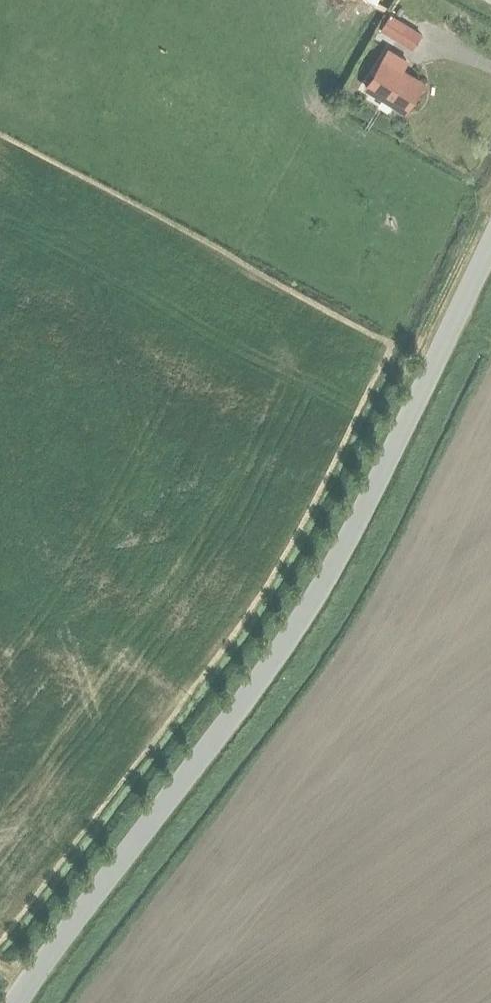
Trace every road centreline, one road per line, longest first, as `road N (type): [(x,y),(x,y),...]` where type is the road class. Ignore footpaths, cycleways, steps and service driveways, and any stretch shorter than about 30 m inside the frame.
road 1 (unclassified): [(23,1002),(60,941),(224,733),(337,557),(490,256)]

